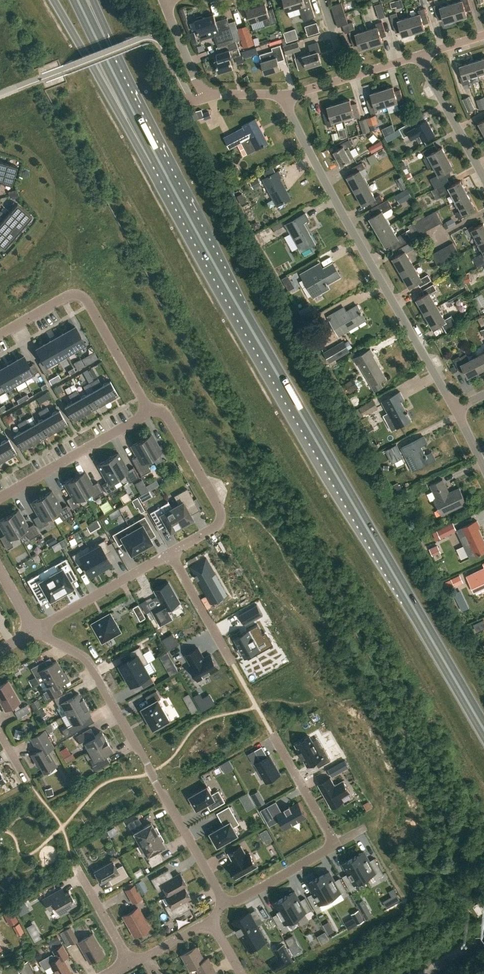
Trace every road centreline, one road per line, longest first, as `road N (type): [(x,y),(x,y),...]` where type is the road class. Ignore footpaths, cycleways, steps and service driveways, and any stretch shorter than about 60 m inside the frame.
road 1 (trunk): [(483,729),(158,161)]
road 2 (residential): [(223,900),(237,901),(334,844),(171,553)]
road 3 (residential): [(455,408),(348,223),(287,96)]
road 4 (residential): [(223,900),(88,663),(34,631)]
road 5 (residential): [(0,335),(78,295),(151,411)]
road 6 (residential): [(151,411),(164,412),(222,517),(171,553)]
road 7 (trunk): [(53,0),(158,161)]
road 8 (residential): [(287,96),(205,92),(164,0)]
road 9 (residential): [(0,498),(151,411)]
road 10 (residential): [(171,553),(34,631)]
road 11 (residential): [(287,96),(420,57)]
road 12 (residential): [(483,178),(420,57)]

